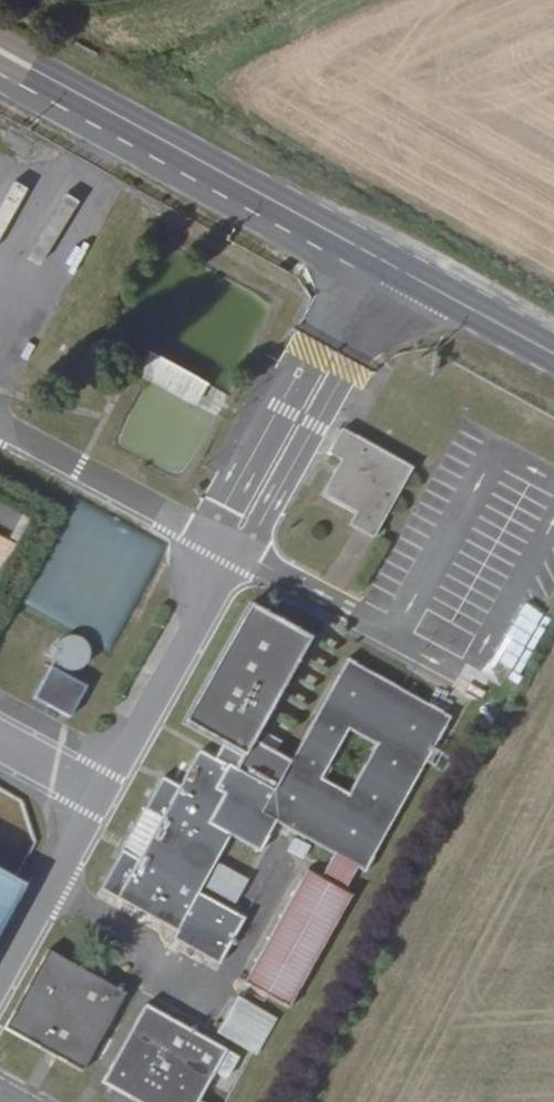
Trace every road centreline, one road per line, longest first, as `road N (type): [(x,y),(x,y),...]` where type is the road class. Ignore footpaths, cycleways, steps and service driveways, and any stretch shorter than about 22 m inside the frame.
road 1 (primary): [(553,357),(0,52)]

